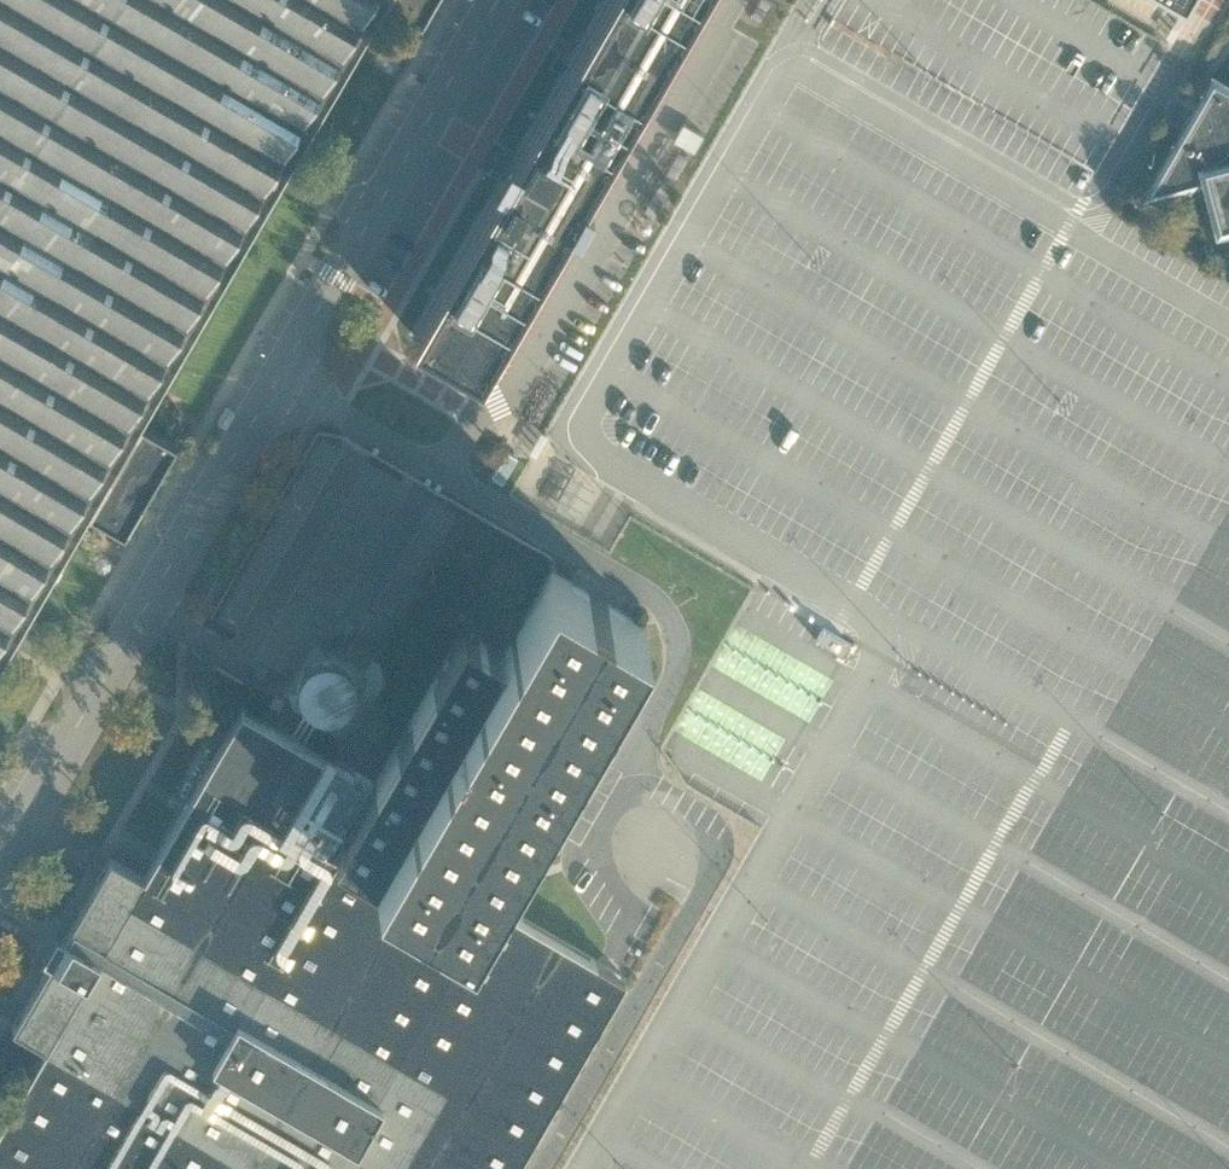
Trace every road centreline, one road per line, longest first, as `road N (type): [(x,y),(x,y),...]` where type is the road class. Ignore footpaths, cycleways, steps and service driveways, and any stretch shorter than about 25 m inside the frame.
road 1 (unclassified): [(540,1168),(701,894),(699,874),(636,792),(636,753),(678,669),(676,628),(654,594),(275,384)]
road 2 (unclassified): [(275,384),(0,857)]
road 3 (unclassified): [(500,0),(275,384)]

